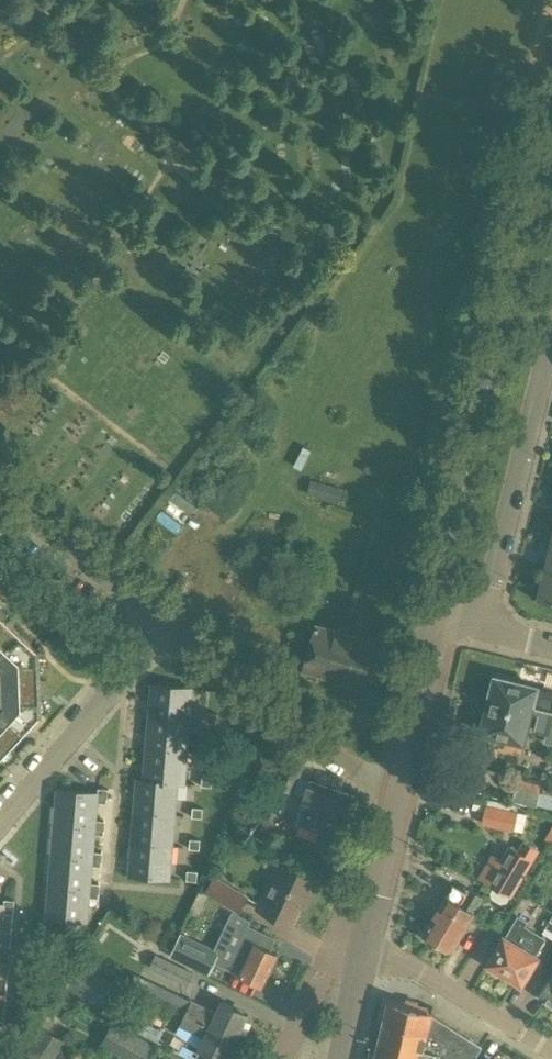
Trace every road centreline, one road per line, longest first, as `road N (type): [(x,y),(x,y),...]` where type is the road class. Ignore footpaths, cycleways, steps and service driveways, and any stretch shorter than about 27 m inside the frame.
road 1 (tertiary): [(440,616),(551,141)]
road 2 (residential): [(396,806),(167,630)]
road 3 (residential): [(488,629),(551,365)]
road 4 (residential): [(167,630),(0,822)]
road 5 (residential): [(167,630),(0,496)]
road 6 (residential): [(551,1052),(424,975),(365,949)]
road 7 (tertiary): [(396,806),(440,616)]
road 8 (tertiary): [(365,949),(396,806)]

